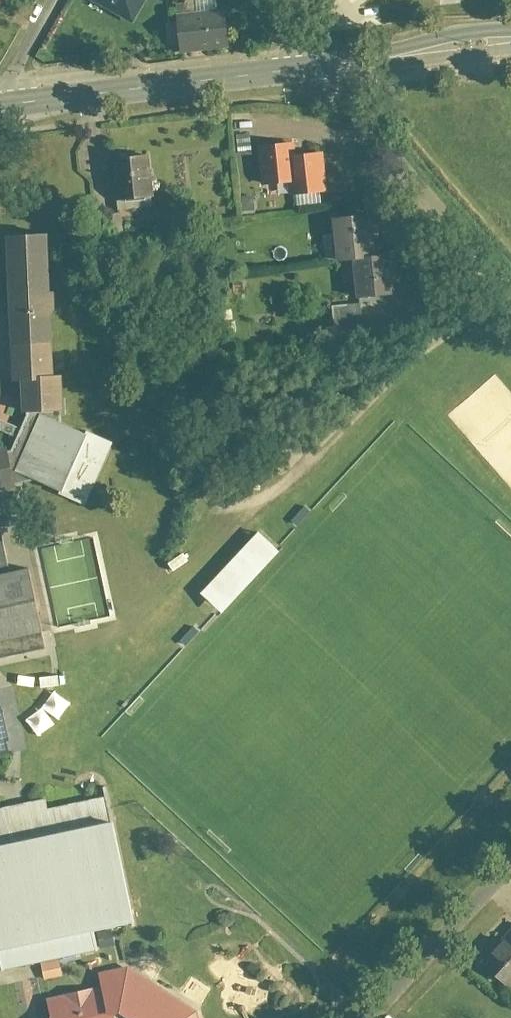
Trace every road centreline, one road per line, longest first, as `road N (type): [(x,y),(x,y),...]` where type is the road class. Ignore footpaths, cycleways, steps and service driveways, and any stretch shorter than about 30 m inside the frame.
road 1 (track): [(502,291),(408,360),(266,501),(198,511)]
road 2 (tertiary): [(7,99),(320,72)]
road 3 (residential): [(320,72),(510,301)]
road 4 (residential): [(510,864),(370,1017)]
road 5 (tertiary): [(320,72),(510,50)]

